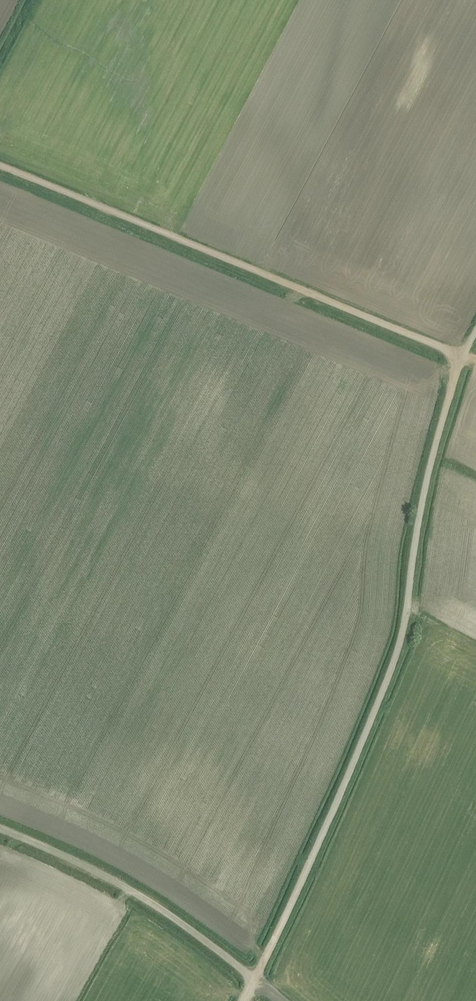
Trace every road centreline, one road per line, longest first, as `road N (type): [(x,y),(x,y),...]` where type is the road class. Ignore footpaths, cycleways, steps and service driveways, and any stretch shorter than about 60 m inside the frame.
road 1 (unclassified): [(475,330),(425,484),(392,666),(254,981)]
road 2 (track): [(461,358),(0,166)]
road 3 (unclassified): [(254,981),(119,884),(0,829)]

